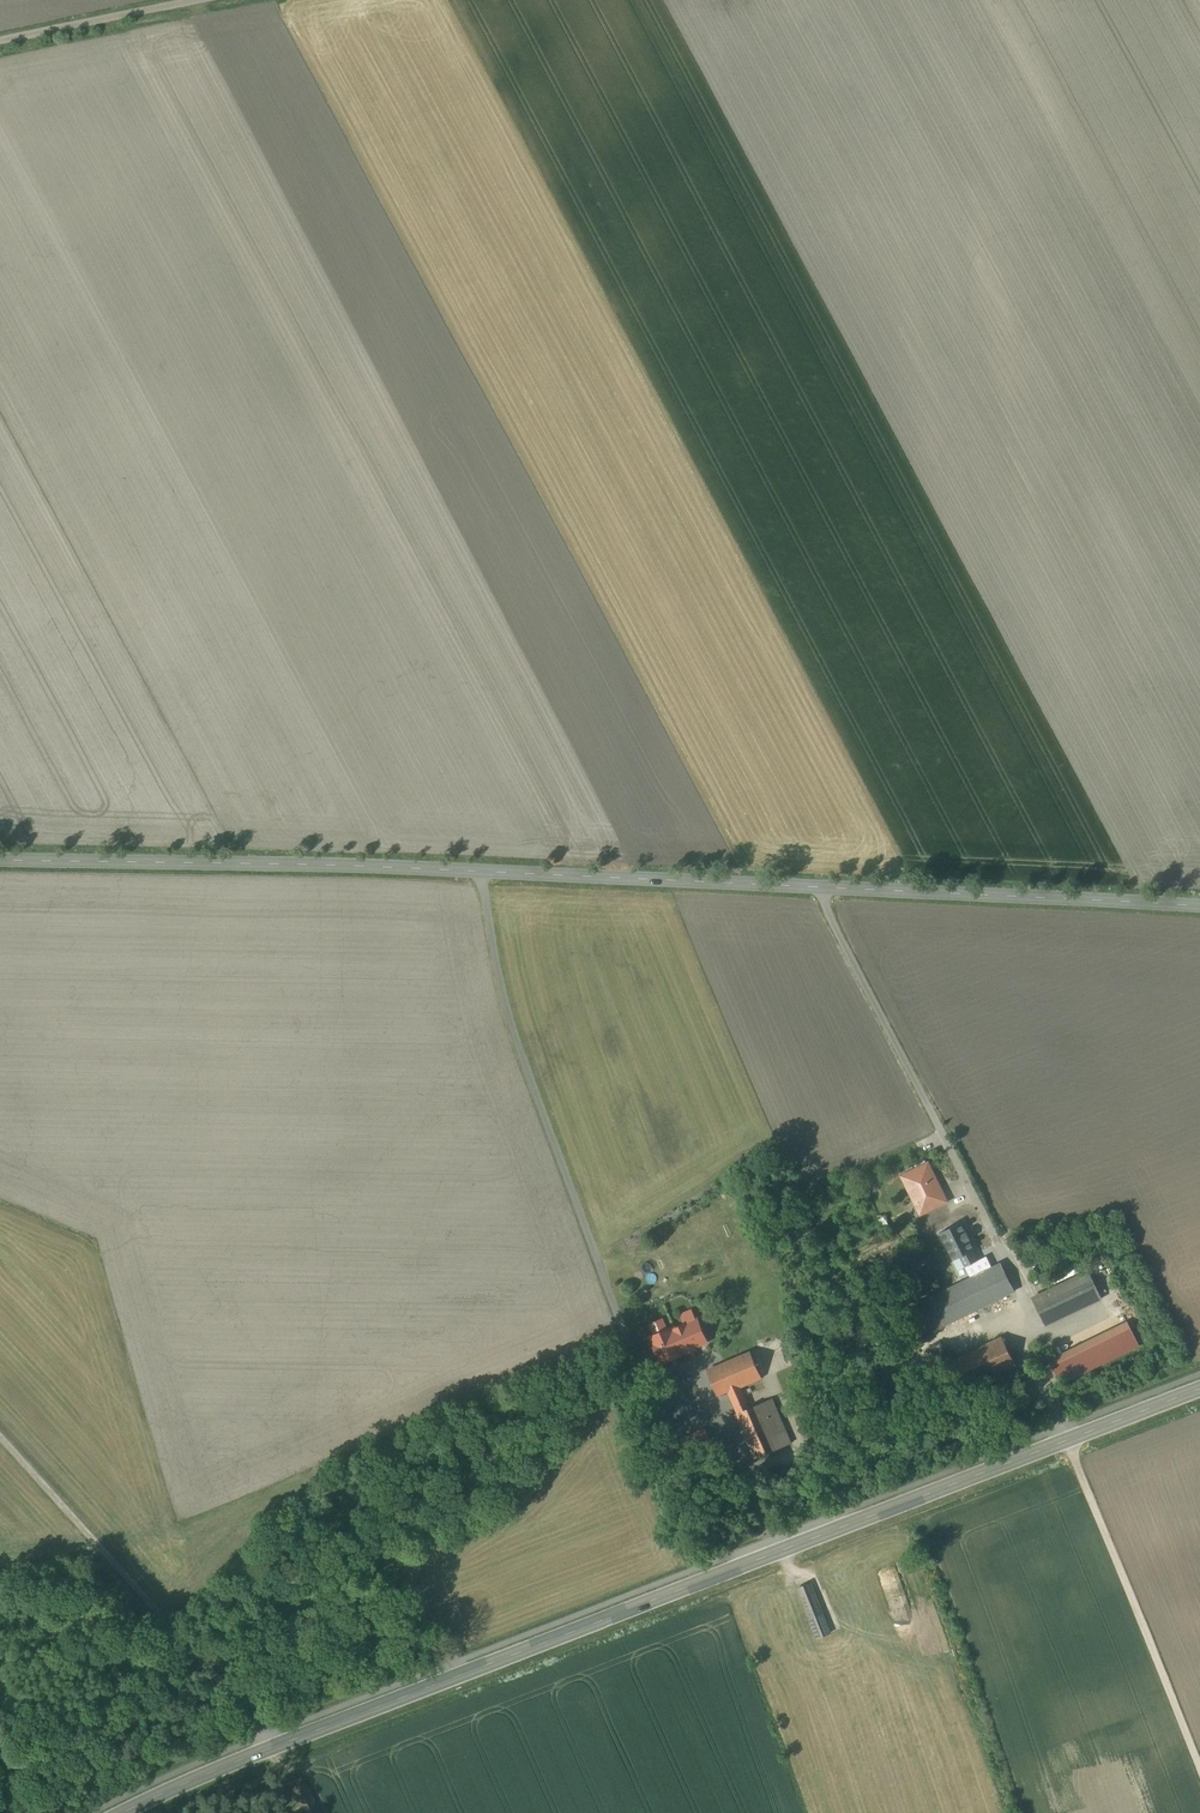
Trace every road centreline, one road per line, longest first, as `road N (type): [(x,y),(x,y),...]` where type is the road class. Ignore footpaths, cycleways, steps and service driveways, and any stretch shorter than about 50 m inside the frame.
road 1 (tertiary): [(1199,906),(326,864),(0,860)]
road 2 (primary): [(123,1812),(231,1762),(1199,1391)]
road 3 (unclassified): [(193,0),(0,40)]

